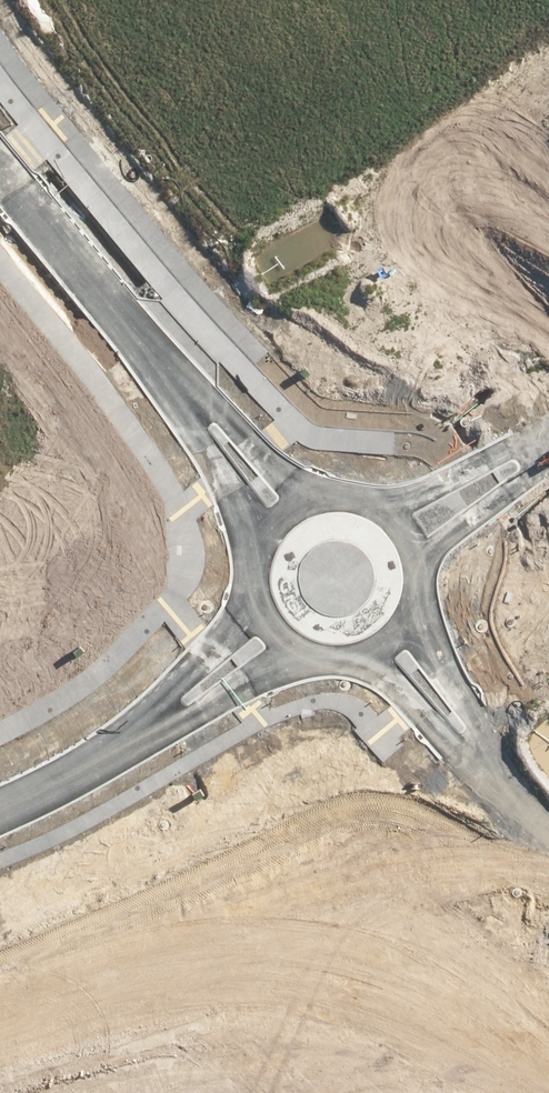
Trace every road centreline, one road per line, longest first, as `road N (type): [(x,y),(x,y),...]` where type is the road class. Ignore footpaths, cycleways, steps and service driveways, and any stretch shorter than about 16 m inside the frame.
road 1 (residential): [(416,607),(492,766),(435,729),(387,674),(345,658)]
road 2 (residential): [(186,400),(0,174)]
road 3 (residential): [(307,651),(120,747)]
road 4 (residential): [(120,747),(262,594)]
road 5 (residential): [(371,503),(412,496),(515,441),(548,432)]
road 6 (residential): [(548,447),(534,468),(435,540),(420,568)]
road 7 (residential): [(186,400),(218,408),(279,474),(321,499)]
road 8 (residential): [(265,549),(196,432),(186,400)]
road 9 (residential): [(120,747),(0,808)]

